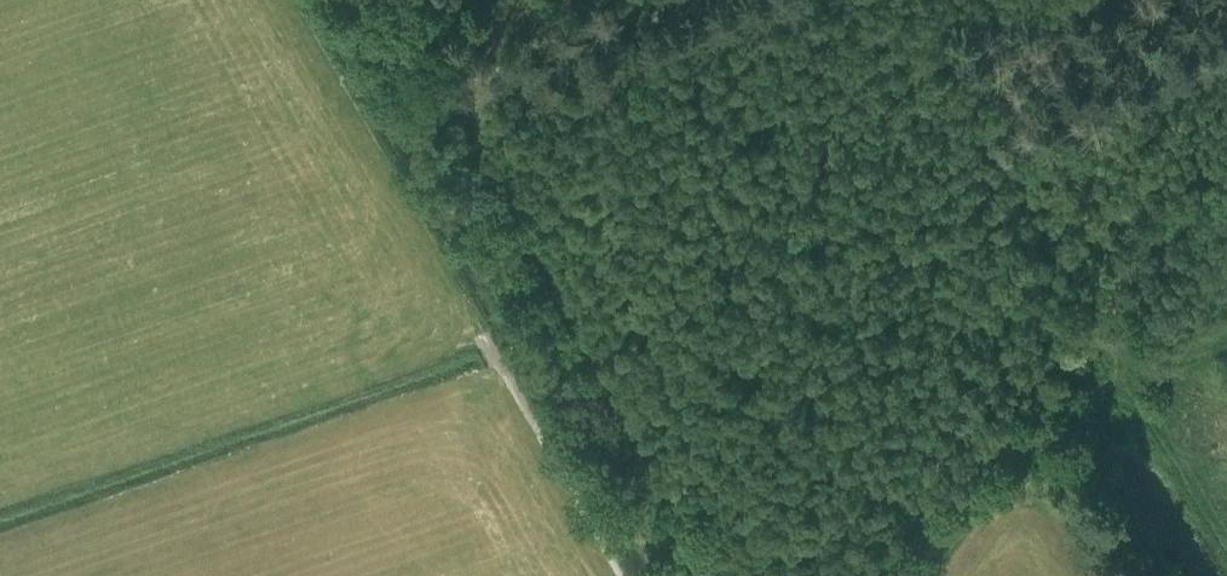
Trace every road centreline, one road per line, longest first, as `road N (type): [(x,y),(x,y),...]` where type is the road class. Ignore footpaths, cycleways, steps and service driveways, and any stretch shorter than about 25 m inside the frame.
road 1 (track): [(716,575),(399,0)]
road 2 (track): [(905,575),(997,438),(1122,277),(1181,209),(1226,175)]
road 3 (track): [(694,0),(464,118)]
road 4 (track): [(500,357),(622,575)]

